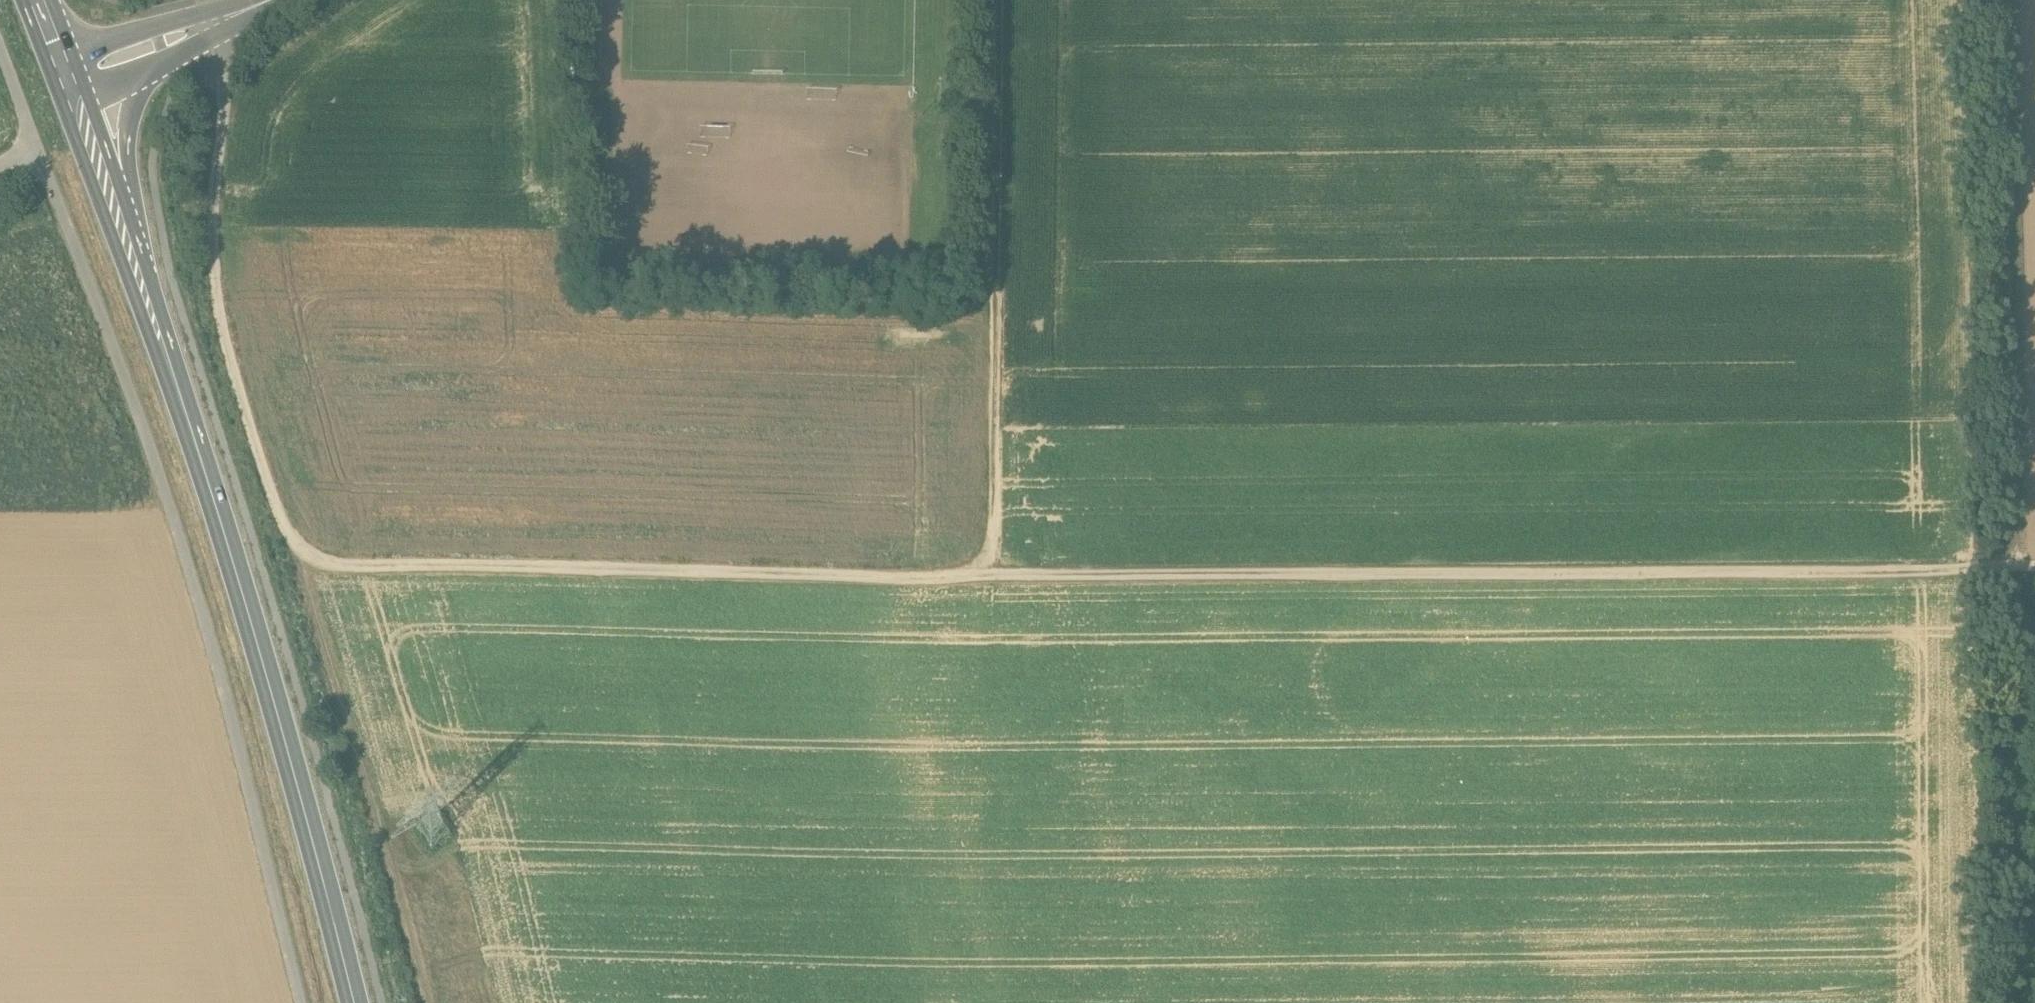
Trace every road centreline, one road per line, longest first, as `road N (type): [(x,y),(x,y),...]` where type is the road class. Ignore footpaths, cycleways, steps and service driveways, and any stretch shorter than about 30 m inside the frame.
road 1 (track): [(219,23),(211,258),(230,369),(298,563),(992,574)]
road 2 (track): [(992,574),(2034,570)]
road 3 (track): [(303,1002),(229,700),(139,408),(0,50)]
road 4 (secondary): [(351,1002),(296,777),(199,457),(122,238)]
road 5 (track): [(1000,0),(992,574)]
road 6 (track): [(2016,570),(2014,0)]
road 7 (track): [(298,563),(417,1002)]
road 8 (secondary): [(122,238),(135,110),(162,63),(200,29)]
road 9 (secondary): [(122,238),(61,78)]
road 10 (residential): [(61,78),(200,29)]

